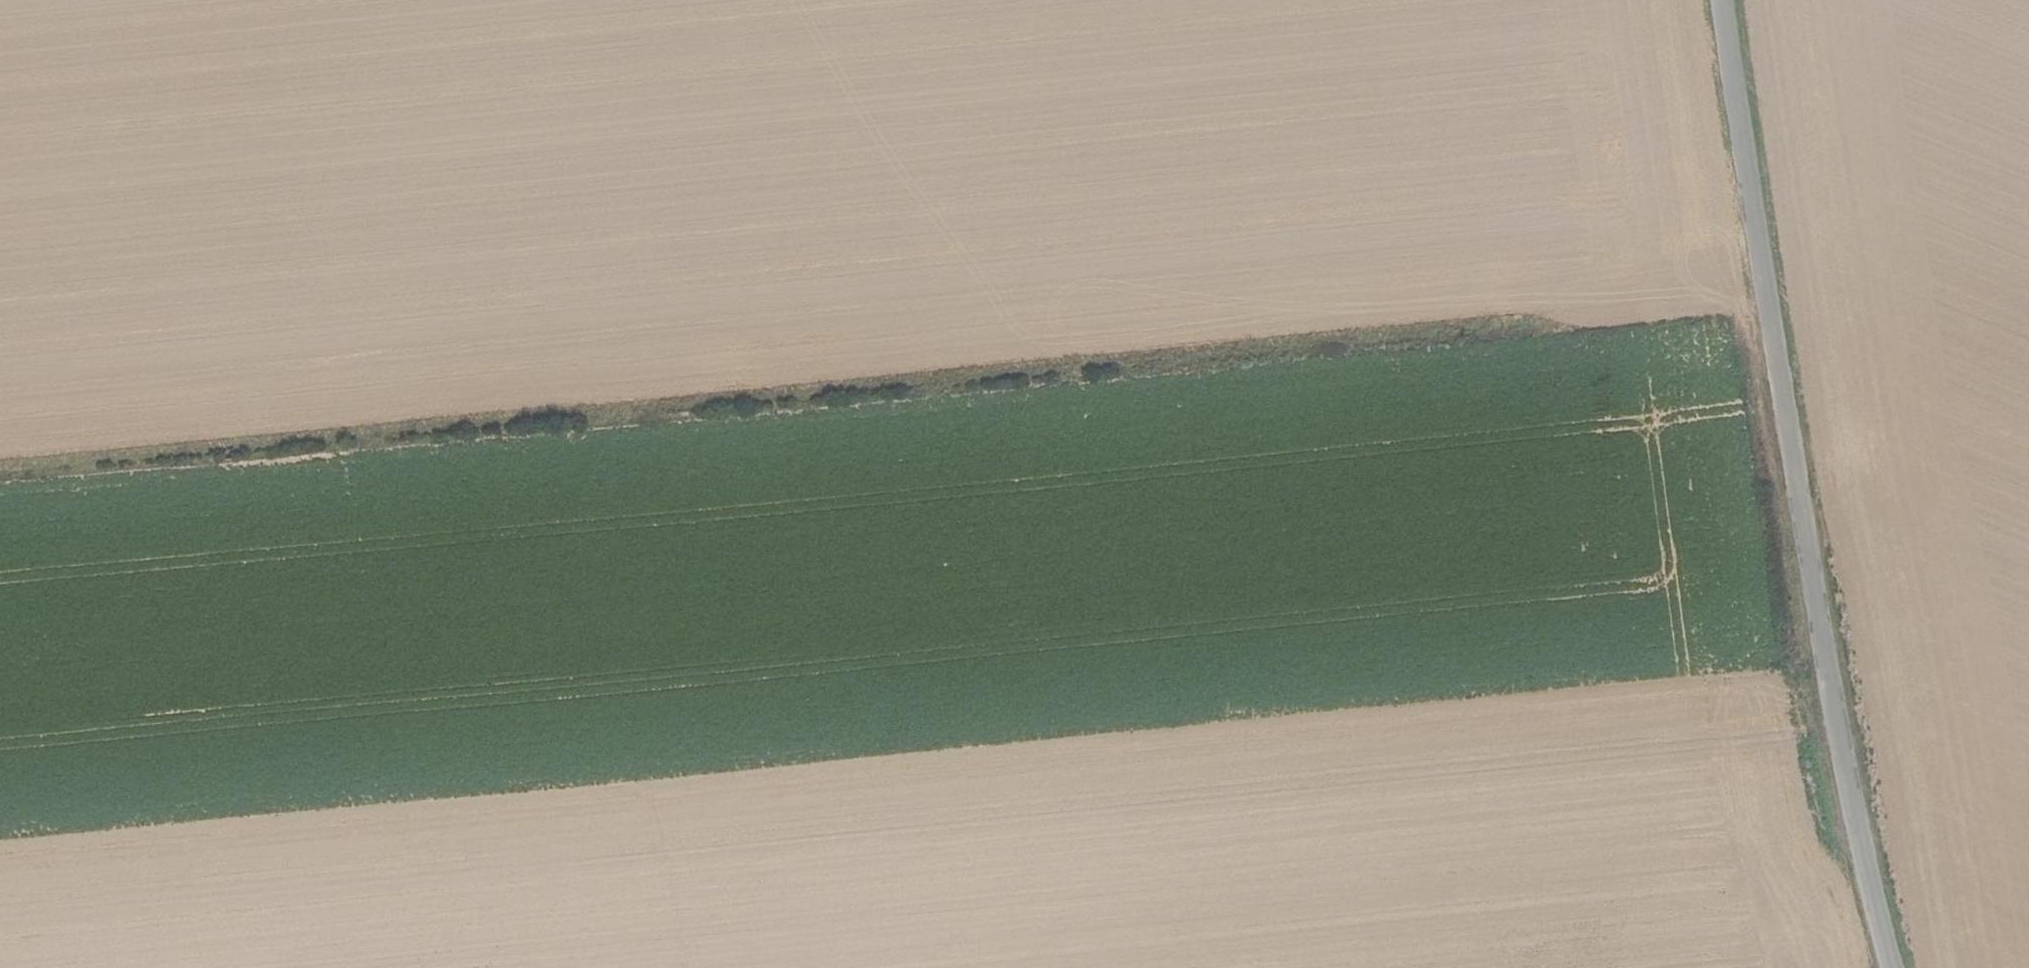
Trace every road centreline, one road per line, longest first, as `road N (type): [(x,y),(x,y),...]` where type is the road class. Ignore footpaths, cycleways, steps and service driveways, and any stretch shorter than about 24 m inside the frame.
road 1 (unclassified): [(1898,967),(1859,825),(1742,0)]

